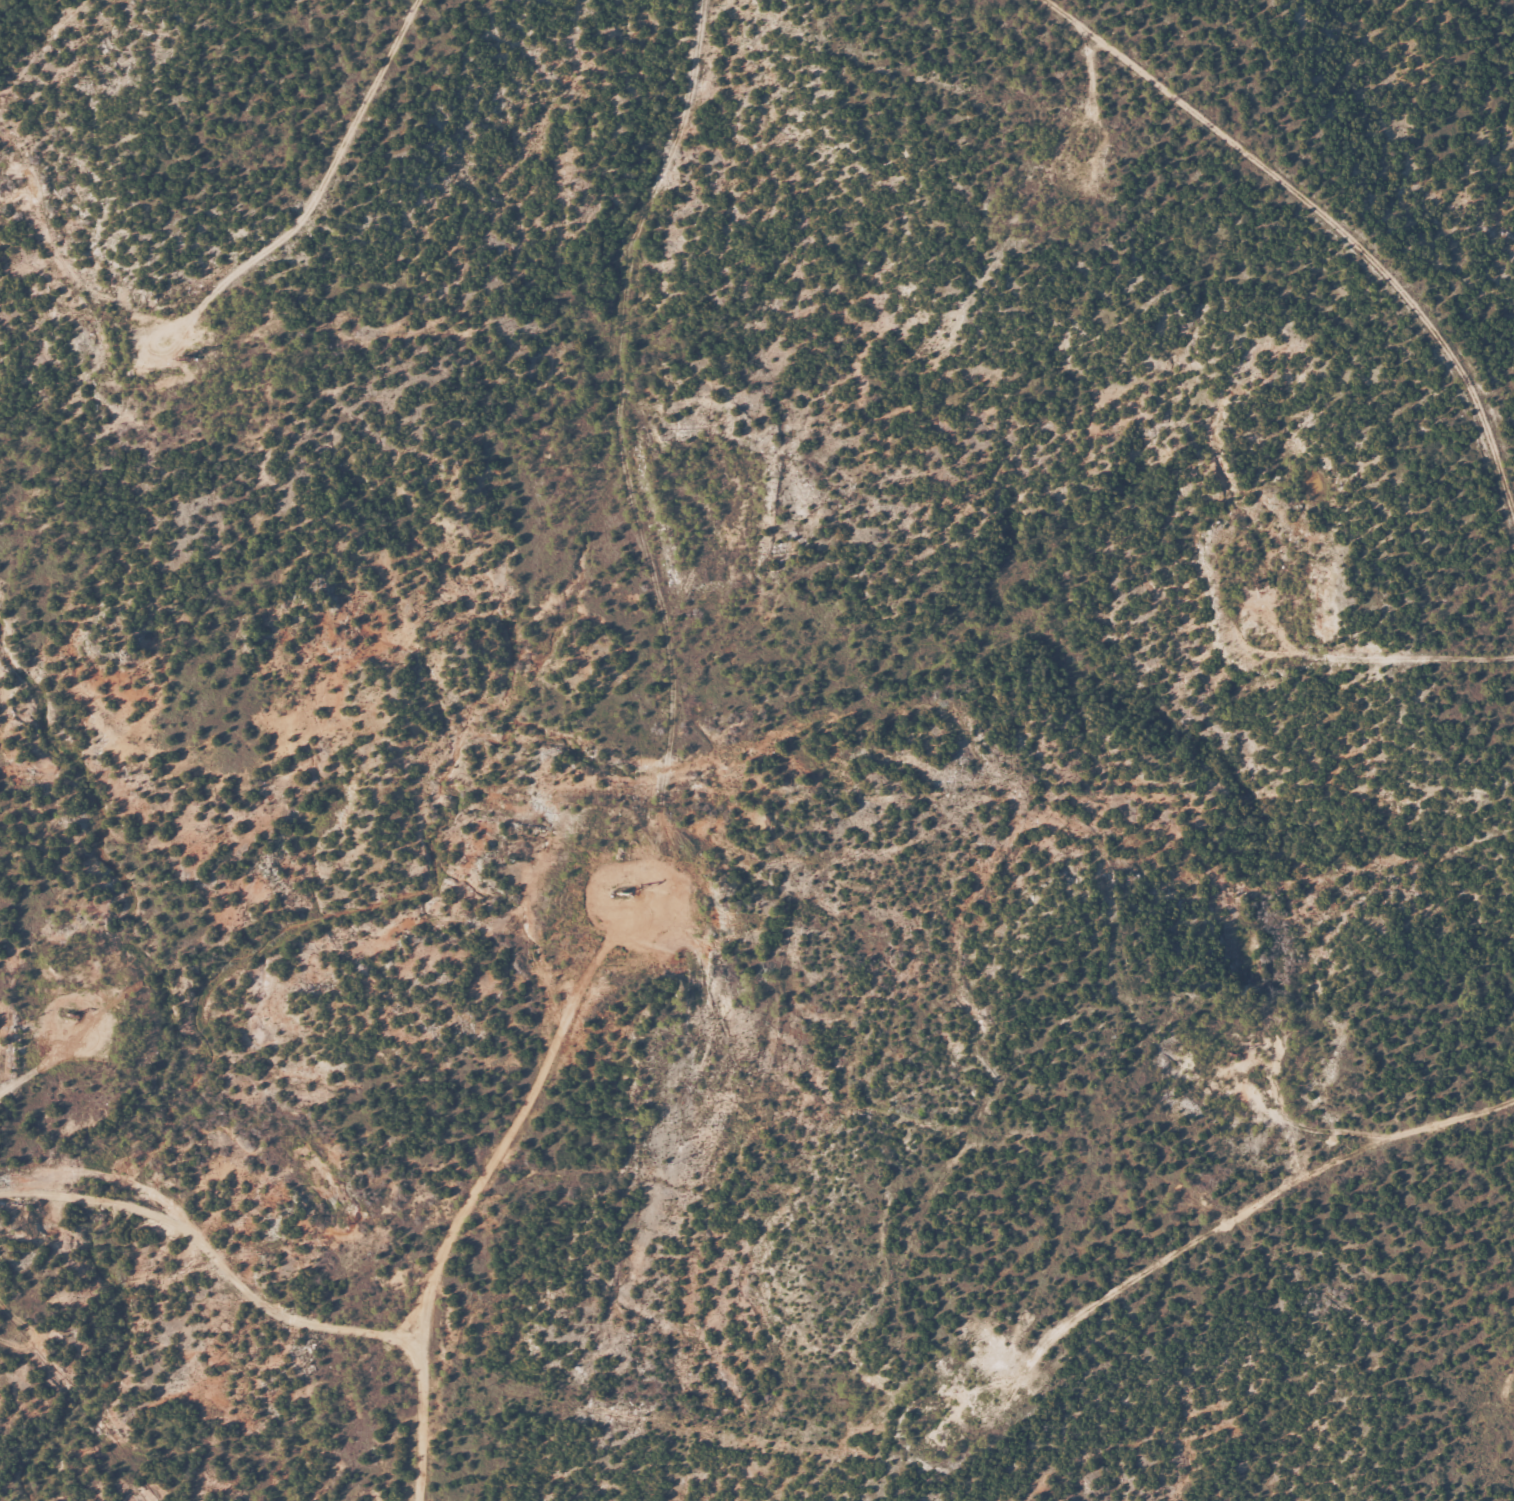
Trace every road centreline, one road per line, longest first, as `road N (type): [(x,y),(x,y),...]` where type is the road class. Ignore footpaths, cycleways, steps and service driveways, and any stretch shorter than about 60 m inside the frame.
road 1 (residential): [(713,0),(664,246),(659,679),(572,1000),(435,1372),(431,1500)]

